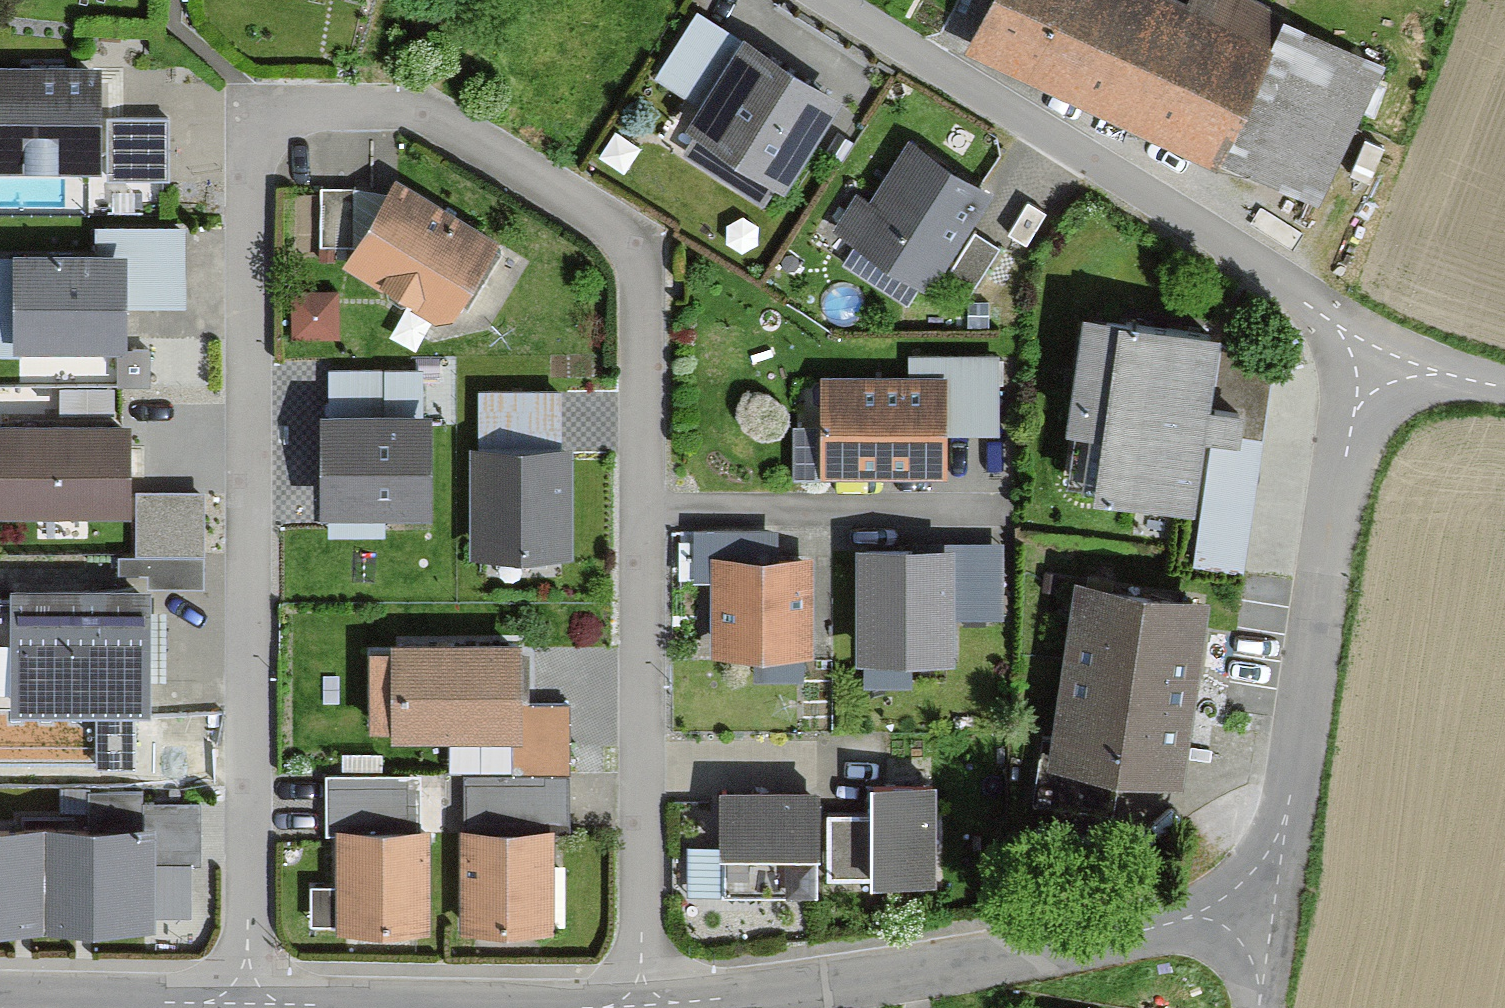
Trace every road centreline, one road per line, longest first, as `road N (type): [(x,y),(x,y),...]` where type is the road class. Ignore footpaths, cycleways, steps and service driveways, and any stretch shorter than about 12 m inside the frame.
road 1 (residential): [(246,1003),(259,134),(424,119),(644,249),(641,1005)]
road 2 (residential): [(641,1005),(1054,947),(1277,892)]
road 3 (unclassified): [(830,0),(1266,268),(1365,342)]
road 4 (residential): [(1277,892),(1365,342)]
road 5 (residential): [(246,1003),(594,1007)]
road 6 (residential): [(0,1000),(246,1003)]
road 7 (unclassified): [(1365,342),(1504,387)]

